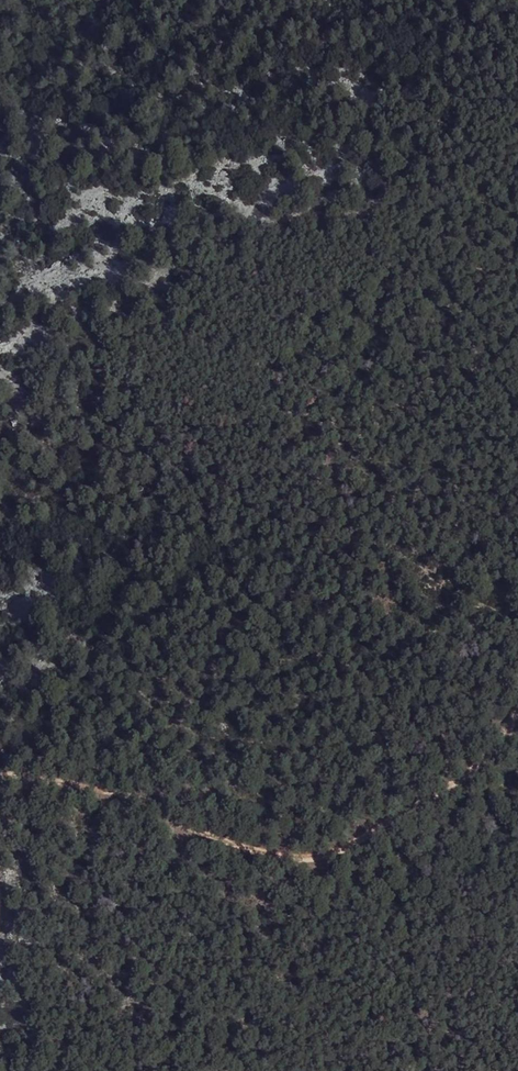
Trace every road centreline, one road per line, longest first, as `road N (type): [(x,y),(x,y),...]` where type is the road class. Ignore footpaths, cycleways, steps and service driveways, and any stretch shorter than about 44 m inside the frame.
road 1 (track): [(517,714),(495,758),(341,856),(283,858),(57,775),(7,774),(0,784)]
road 2 (track): [(0,823),(21,905),(5,1070)]

